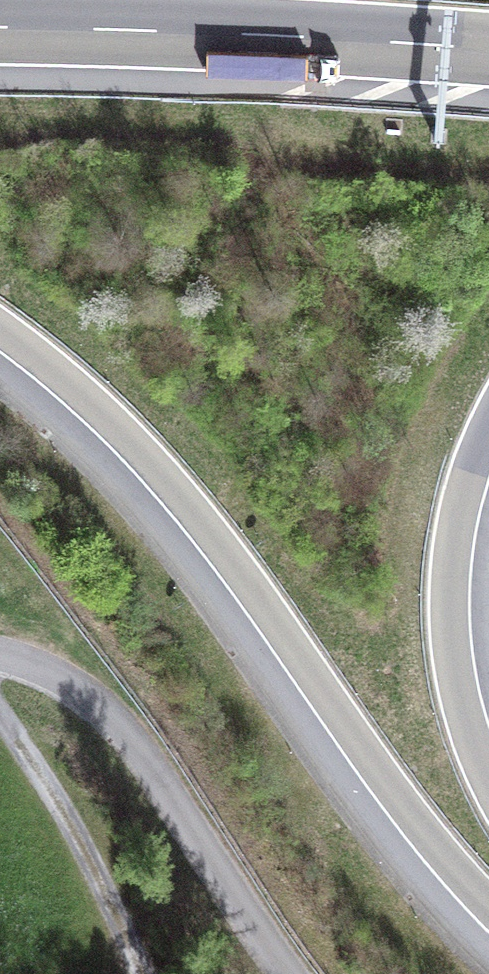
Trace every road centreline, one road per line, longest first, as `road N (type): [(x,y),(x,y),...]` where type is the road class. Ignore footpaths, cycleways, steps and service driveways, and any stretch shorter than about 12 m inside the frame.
road 1 (motorway): [(0,339),(113,435),(179,505),(403,814),(488,915)]
road 2 (motorway): [(0,30),(488,51)]
road 3 (residential): [(310,973),(101,708),(54,676),(0,657)]
road 4 (motorway): [(488,767),(467,702),(455,604),(469,505),(488,443)]
road 5 (track): [(139,973),(60,809),(0,722)]

